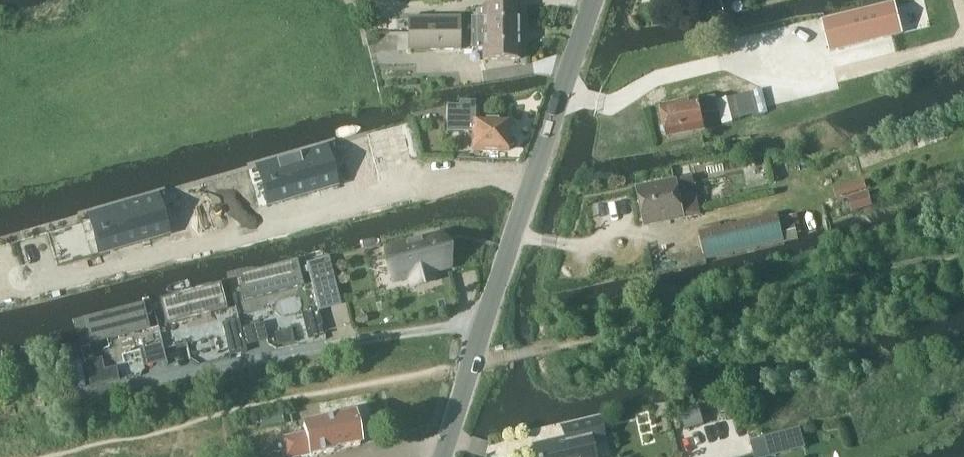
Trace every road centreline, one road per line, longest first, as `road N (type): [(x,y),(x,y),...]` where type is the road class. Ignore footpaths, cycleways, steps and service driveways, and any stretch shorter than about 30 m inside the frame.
road 1 (track): [(963,252),(577,343),(316,390),(48,456)]
road 2 (tertiary): [(441,456),(593,0)]

